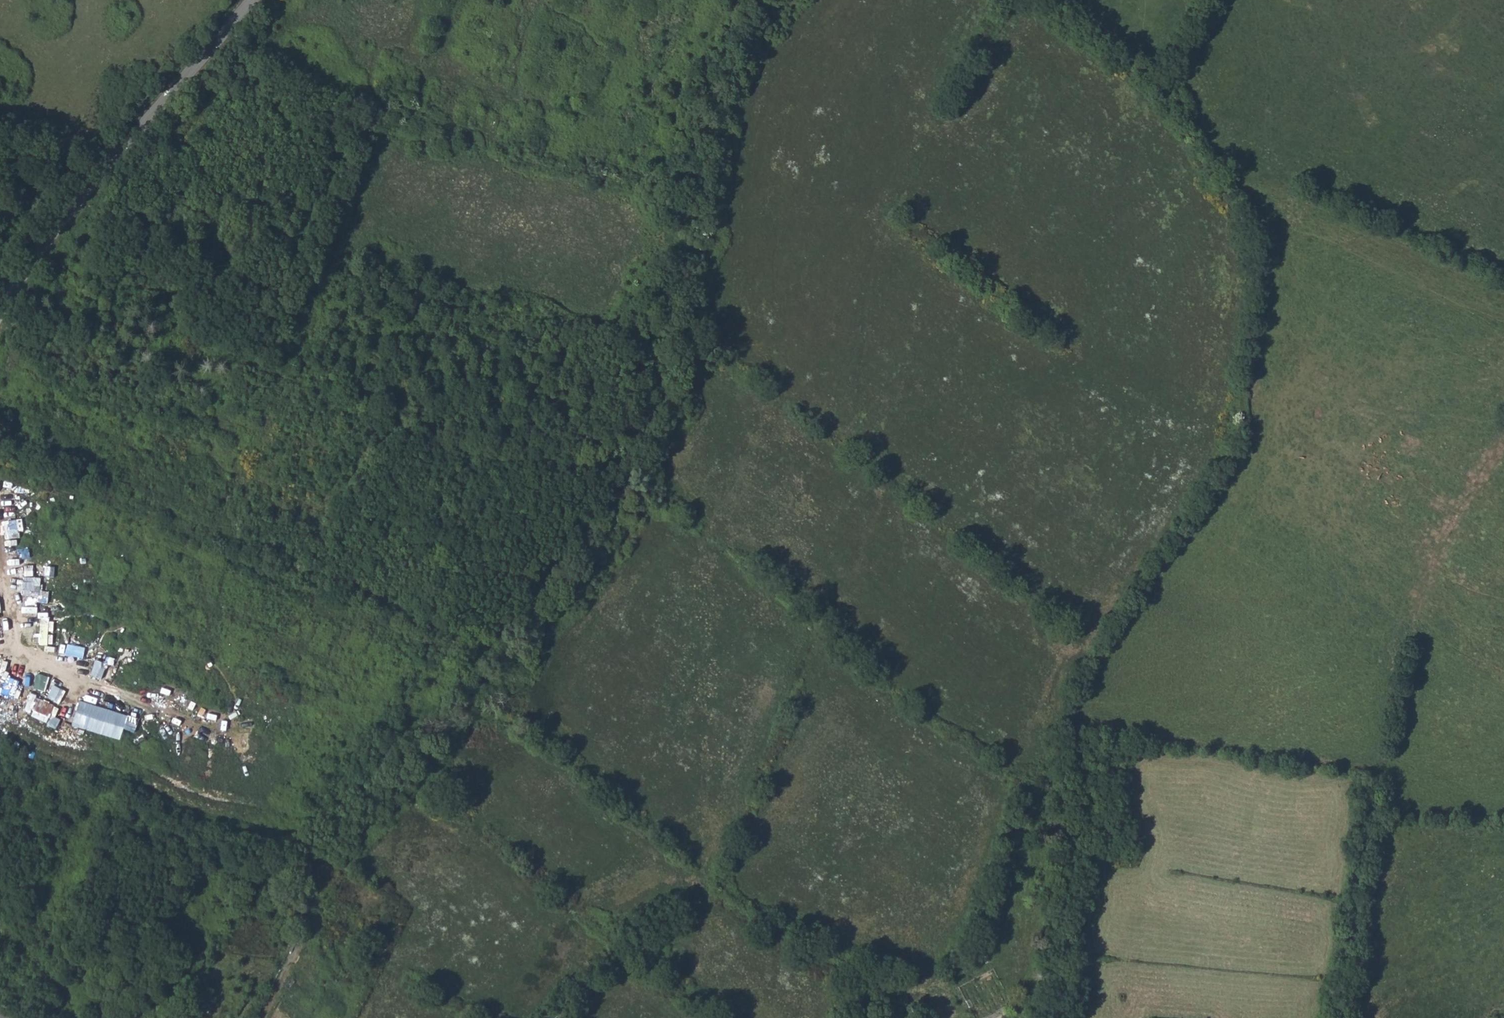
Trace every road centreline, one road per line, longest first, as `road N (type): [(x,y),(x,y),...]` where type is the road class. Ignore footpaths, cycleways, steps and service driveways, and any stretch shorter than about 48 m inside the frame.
road 1 (unclassified): [(1058,1017),(1070,866),(1070,813),(1056,759),(1065,708),(1239,433),(1231,407),(1249,280),(1240,220),(1156,95),(1201,0)]
road 2 (tertiary): [(253,0),(108,153),(0,312)]

